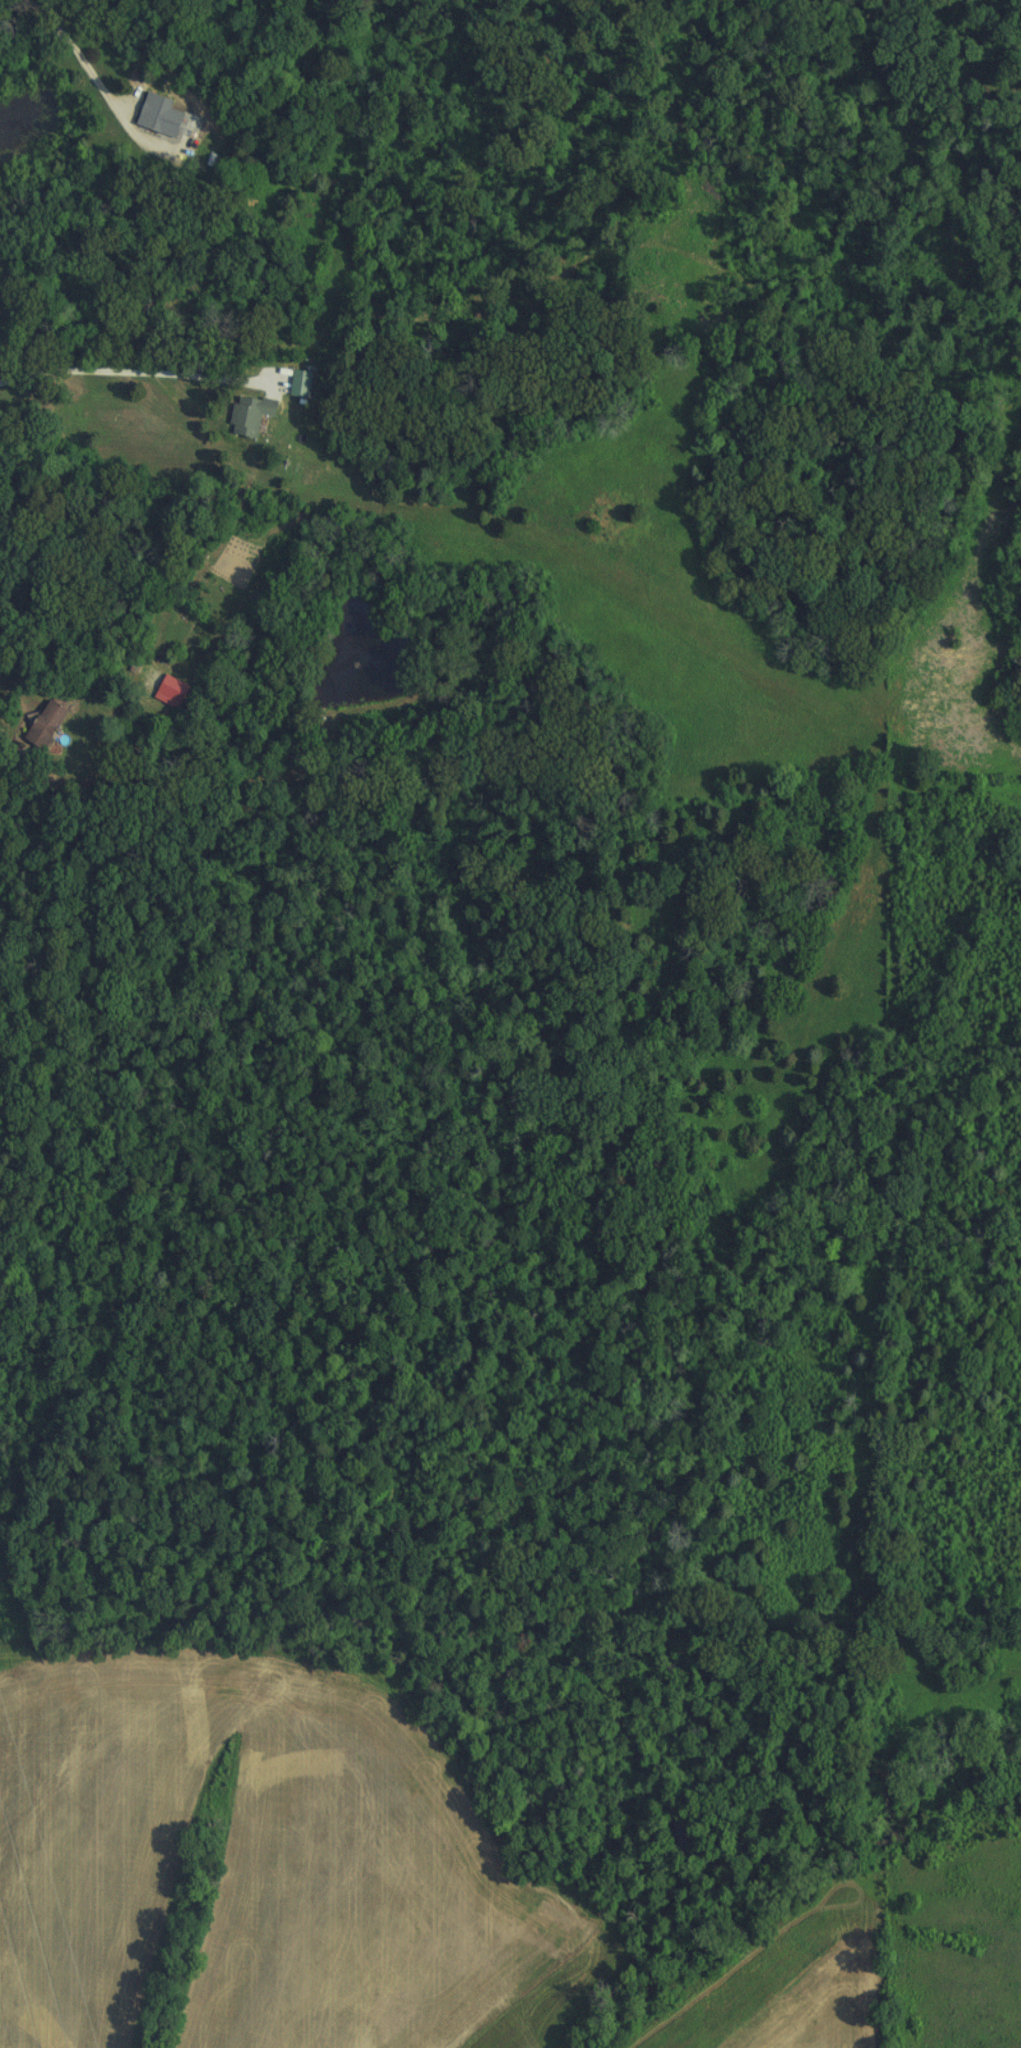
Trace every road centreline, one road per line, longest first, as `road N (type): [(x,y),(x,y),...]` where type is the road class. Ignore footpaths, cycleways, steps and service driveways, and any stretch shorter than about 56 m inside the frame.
road 1 (residential): [(49,0),(129,122)]

